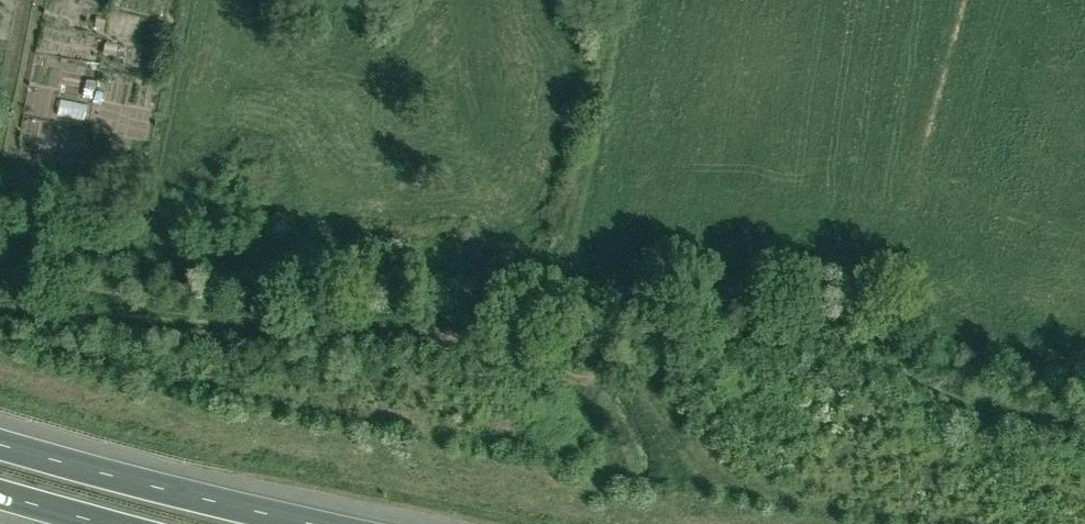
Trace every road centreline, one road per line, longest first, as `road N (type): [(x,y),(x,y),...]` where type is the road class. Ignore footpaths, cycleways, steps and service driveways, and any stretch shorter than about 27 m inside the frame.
road 1 (motorway): [(330,523),(0,440)]

